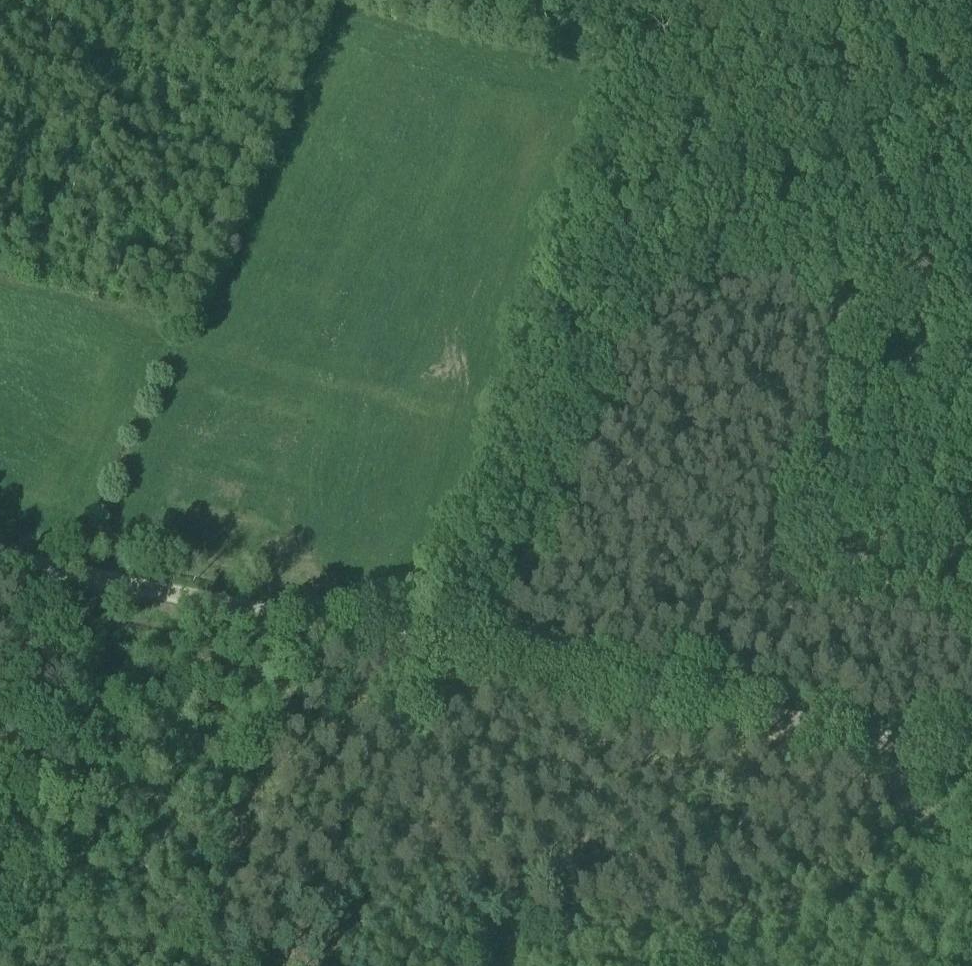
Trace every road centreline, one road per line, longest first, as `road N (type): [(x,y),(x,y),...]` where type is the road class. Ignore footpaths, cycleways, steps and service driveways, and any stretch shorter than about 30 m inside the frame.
road 1 (unclassified): [(971,760),(0,558)]

